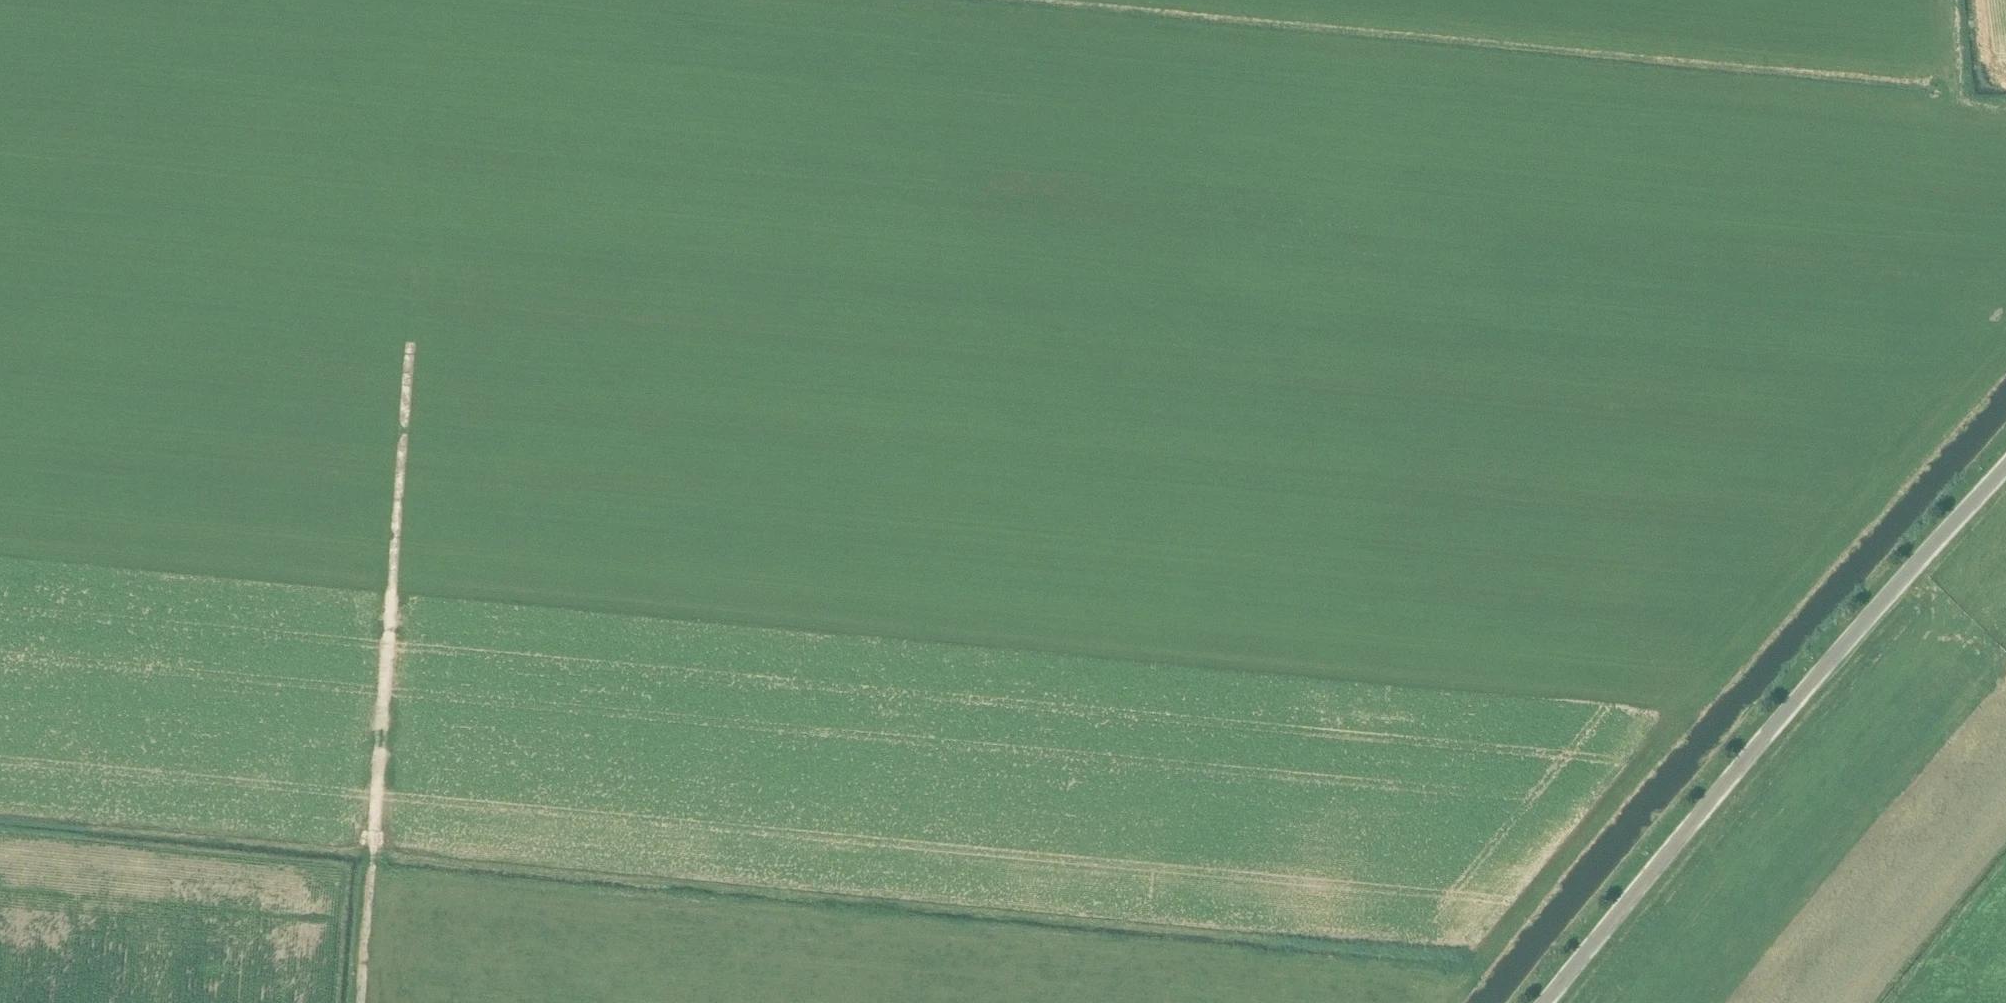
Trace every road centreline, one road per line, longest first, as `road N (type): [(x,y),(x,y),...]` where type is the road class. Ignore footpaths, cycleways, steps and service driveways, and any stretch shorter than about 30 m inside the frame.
road 1 (unclassified): [(1547,1002),(1806,689),(2005,467)]

